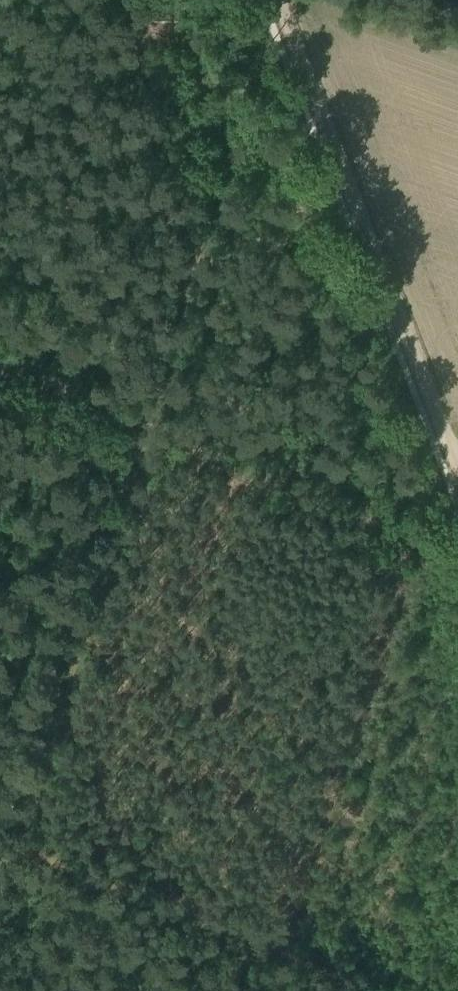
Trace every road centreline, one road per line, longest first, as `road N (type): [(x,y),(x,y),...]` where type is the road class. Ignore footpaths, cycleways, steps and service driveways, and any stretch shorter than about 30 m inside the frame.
road 1 (track): [(277,0),(457,472)]
road 2 (track): [(0,371),(457,561)]

